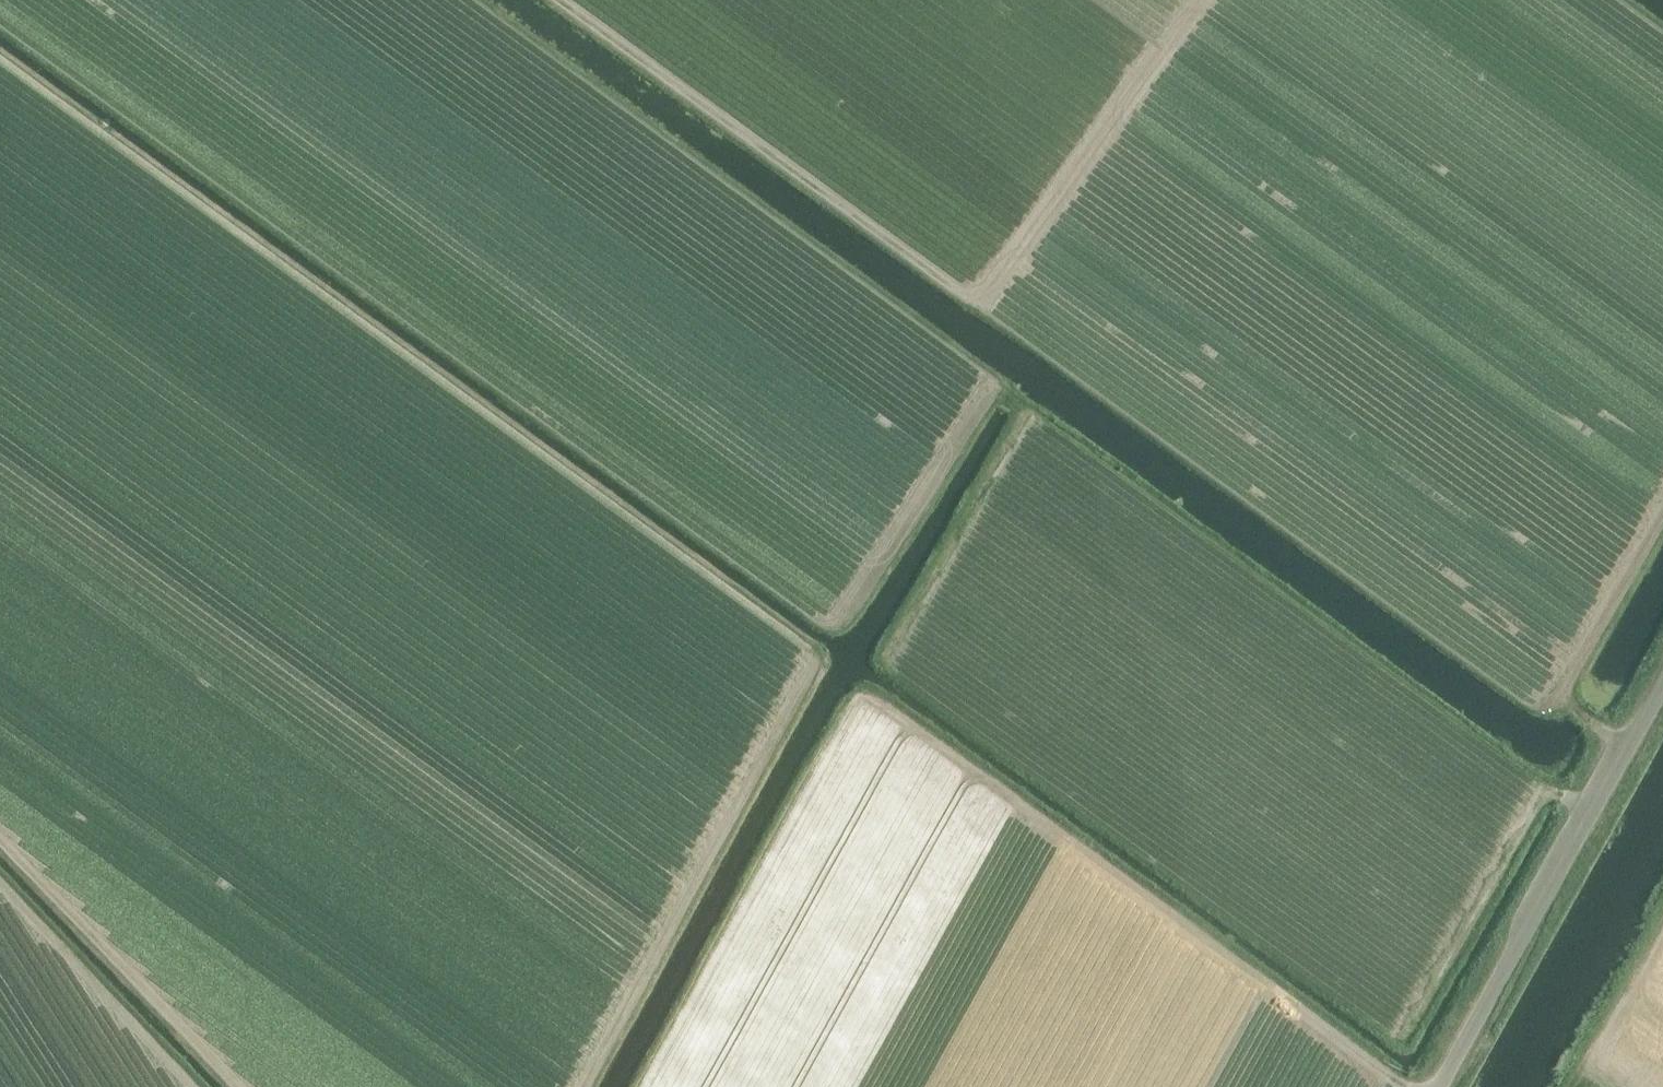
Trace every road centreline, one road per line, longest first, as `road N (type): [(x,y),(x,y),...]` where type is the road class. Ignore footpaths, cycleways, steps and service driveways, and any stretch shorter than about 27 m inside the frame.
road 1 (unclassified): [(1437,1086),(1662,680)]
road 2 (track): [(1238,961),(1407,1086)]

